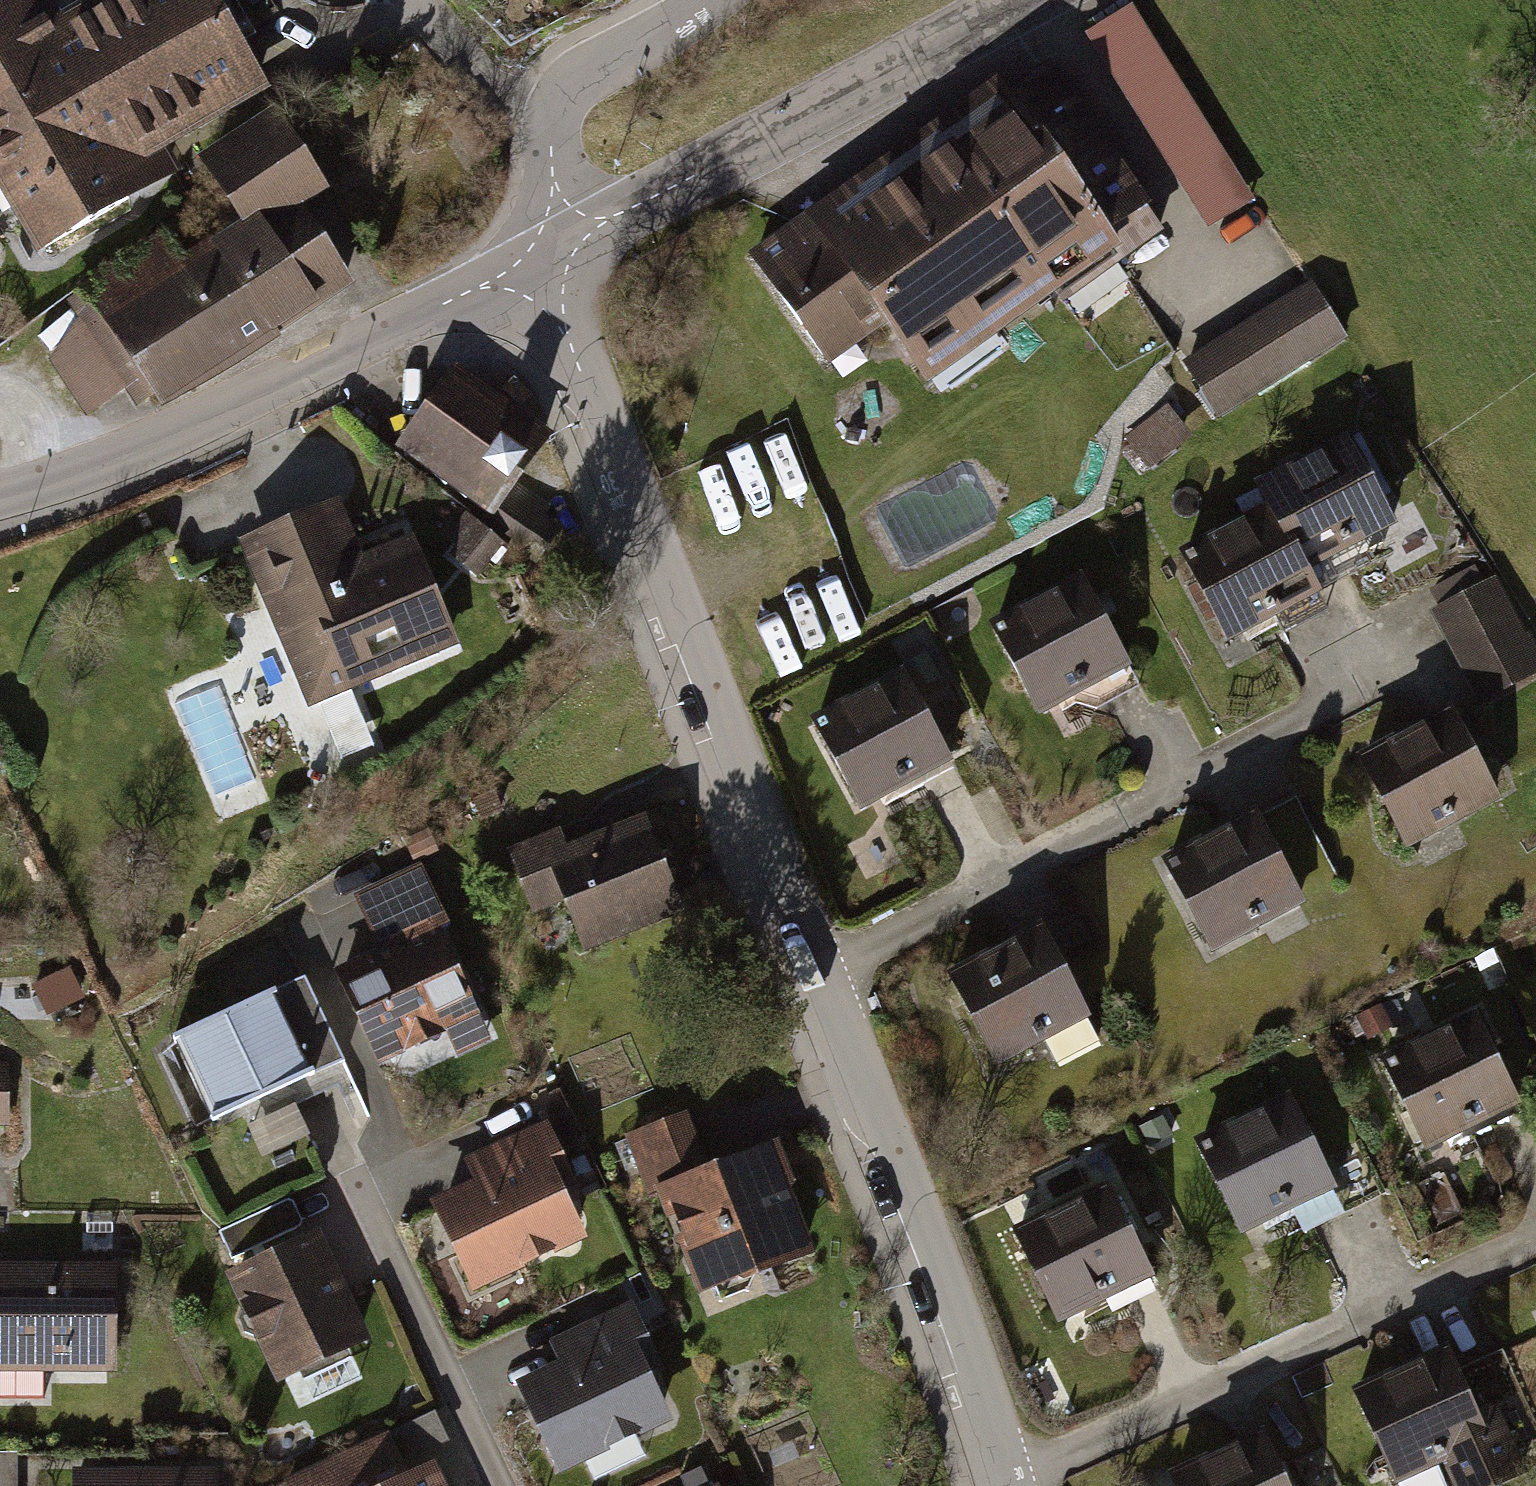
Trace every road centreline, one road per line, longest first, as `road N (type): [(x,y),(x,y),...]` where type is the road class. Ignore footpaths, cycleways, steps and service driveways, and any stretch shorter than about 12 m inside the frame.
road 1 (residential): [(549,251),(564,327),(817,977)]
road 2 (residential): [(1401,679),(817,977)]
road 3 (unclassified): [(0,509),(188,439),(549,251)]
road 4 (residential): [(1535,1258),(1007,1479)]
road 5 (unclassified): [(549,251),(1034,0)]
road 6 (residential): [(817,977),(1007,1479)]
road 7 (residential): [(708,0),(582,77),(553,116)]
road 8 (residential): [(417,0),(489,86),(553,116)]
road 9 (residential): [(553,116),(549,251)]

